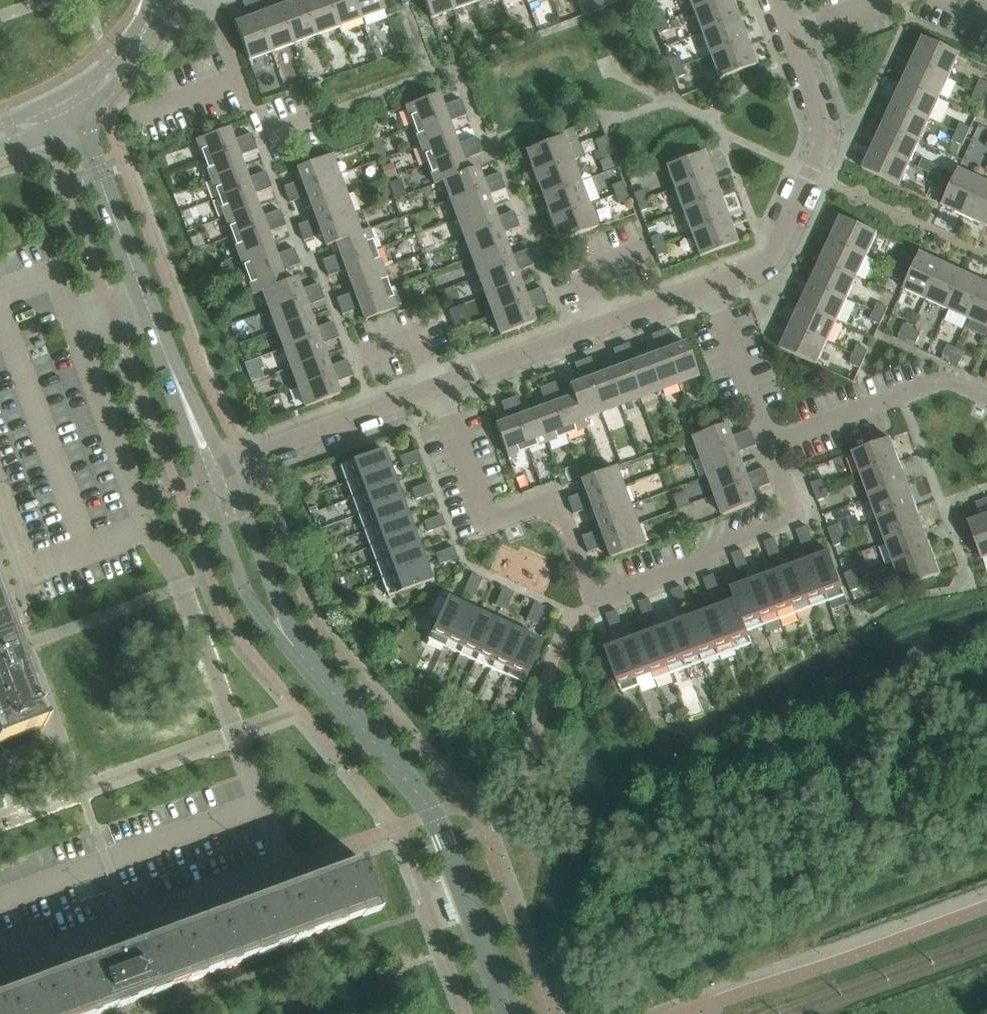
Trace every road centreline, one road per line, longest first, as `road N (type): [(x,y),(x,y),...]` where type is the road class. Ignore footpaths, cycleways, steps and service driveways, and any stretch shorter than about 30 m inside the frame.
road 1 (residential): [(437,387),(487,527),(557,500),(597,603),(797,521),(768,444)]
road 2 (unclassified): [(508,1013),(434,815),(312,669)]
road 3 (residential): [(283,866),(183,588),(148,527)]
road 4 (residential): [(713,286),(775,251),(821,151),(823,121),(791,36)]
road 5 (residential): [(437,387),(713,286)]
road 6 (residential): [(146,302),(74,328),(148,527)]
road 7 (residential): [(768,444),(944,380),(986,399)]
road 8 (residential): [(227,466),(437,387)]
road 9 (unclassified): [(202,478),(256,611),(312,669)]
road 10 (unclassified): [(312,669),(283,617),(227,466)]
road 11 (unclassified): [(146,302),(78,116)]
road 12 (unclassified): [(151,317),(202,478)]
road 13 (residential): [(768,444),(713,286)]
road 14 (unclassified): [(227,466),(151,317)]
road 15 (unclassified): [(78,116),(128,70),(167,0)]
road 16 (residential): [(260,136),(212,2)]
road 17 (unclassified): [(150,0),(114,57),(66,95)]

